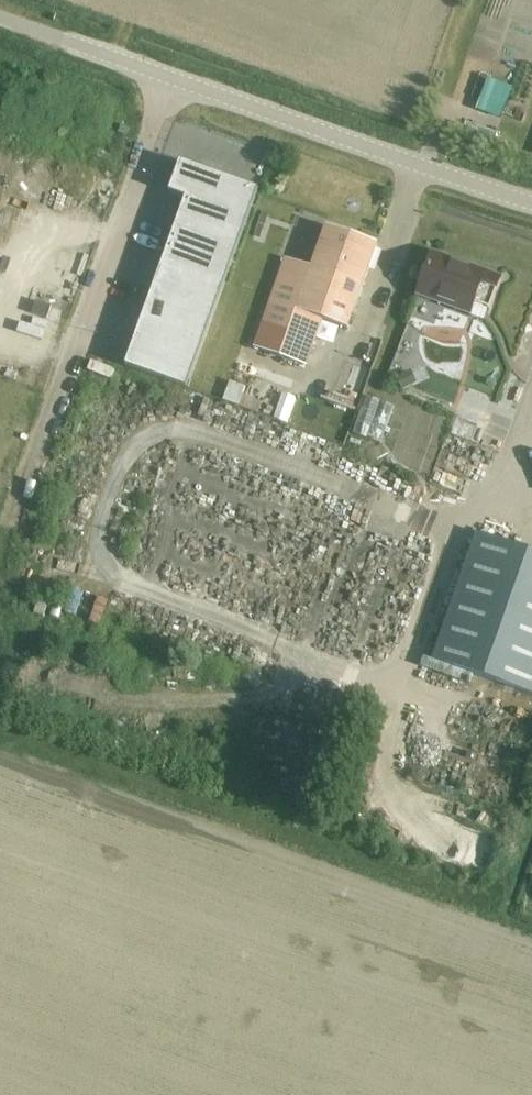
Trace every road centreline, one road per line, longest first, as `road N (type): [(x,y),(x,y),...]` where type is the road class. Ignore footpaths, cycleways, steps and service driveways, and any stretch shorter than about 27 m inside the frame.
road 1 (residential): [(531,205),(66,42)]
road 2 (track): [(302,658),(292,677),(250,698),(157,706),(83,688),(68,662)]
road 3 (track): [(484,843),(406,808),(391,779),(397,729)]

